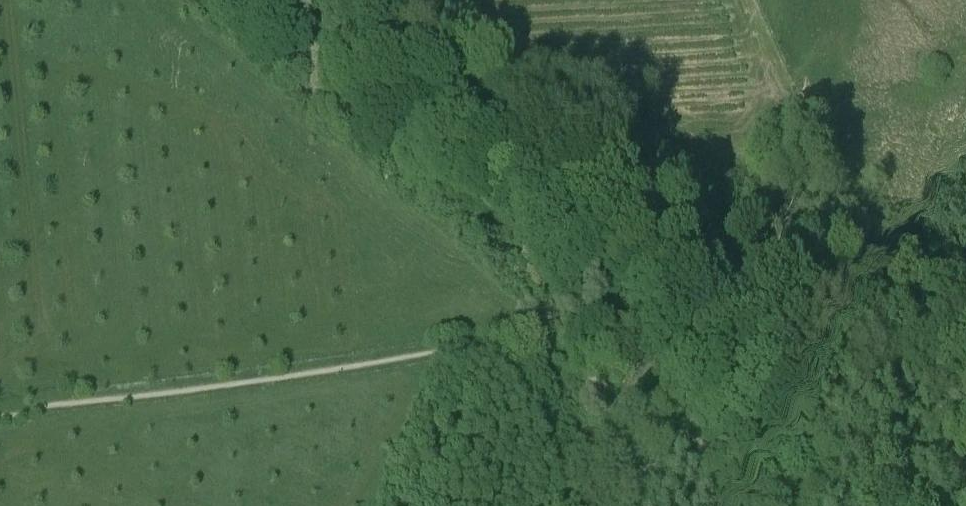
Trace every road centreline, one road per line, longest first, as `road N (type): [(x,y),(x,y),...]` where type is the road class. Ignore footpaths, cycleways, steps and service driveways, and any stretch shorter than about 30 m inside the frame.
road 1 (track): [(0,348),(537,269),(588,285),(864,446),(965,475)]

